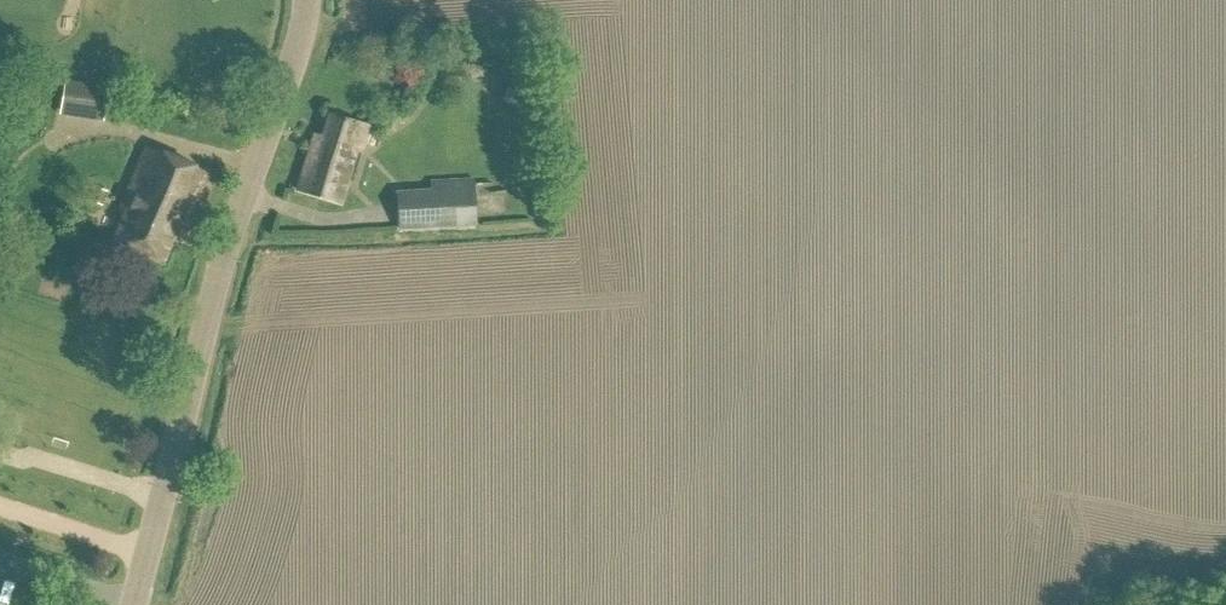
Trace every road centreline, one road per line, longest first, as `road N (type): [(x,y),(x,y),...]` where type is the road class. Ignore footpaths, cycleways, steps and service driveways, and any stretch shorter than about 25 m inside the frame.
road 1 (tertiary): [(307,0),(302,38),(209,300),(133,604)]

